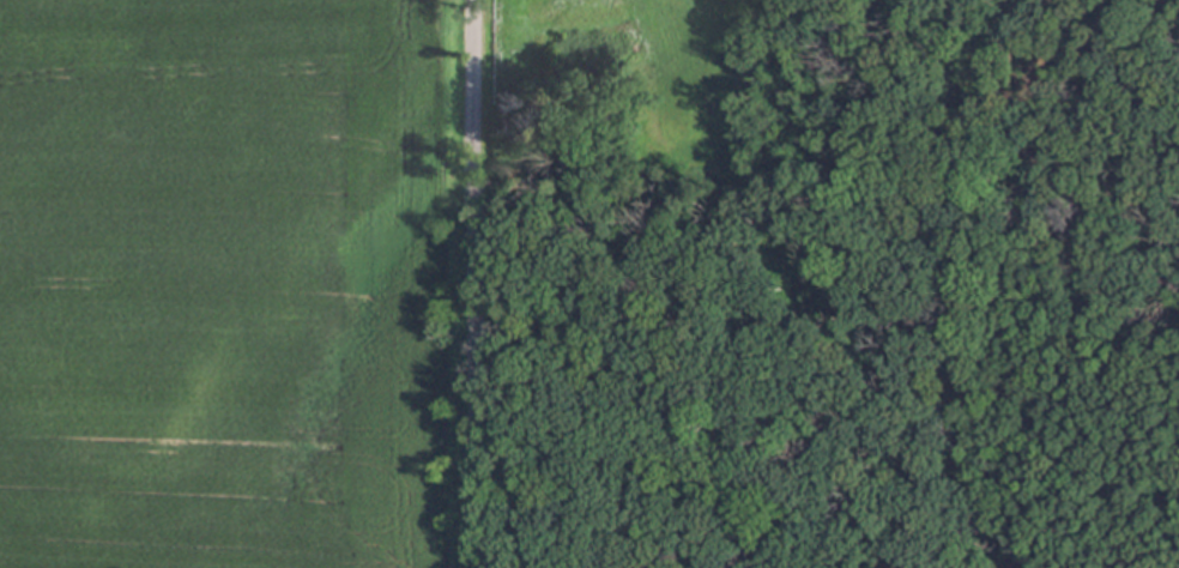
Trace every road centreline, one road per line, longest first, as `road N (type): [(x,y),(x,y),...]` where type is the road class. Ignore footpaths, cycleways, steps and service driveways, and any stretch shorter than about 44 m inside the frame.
road 1 (residential): [(465,567),(466,0)]

